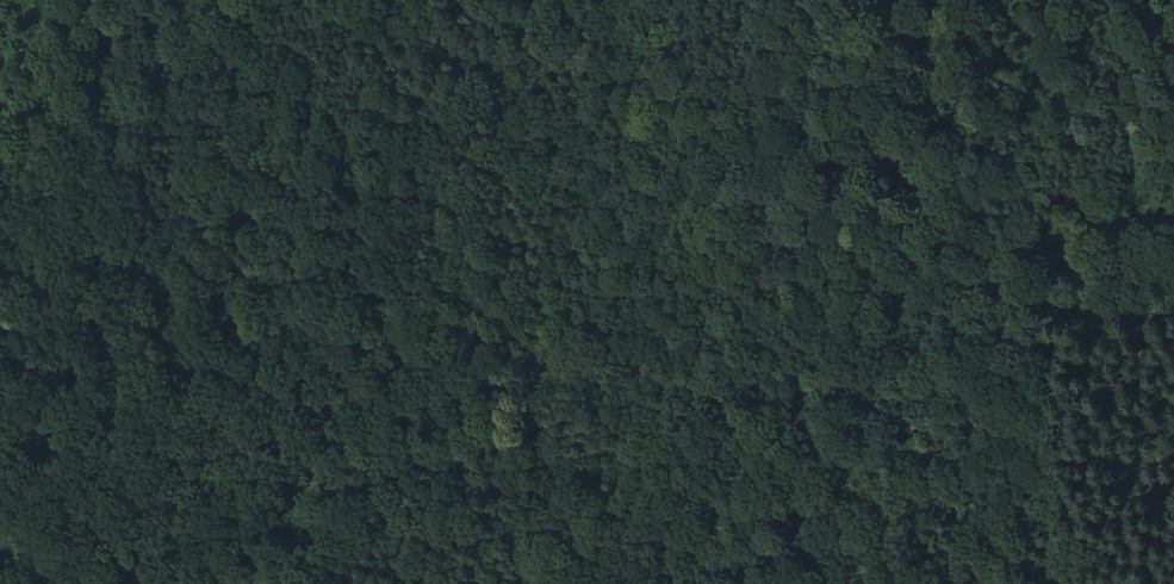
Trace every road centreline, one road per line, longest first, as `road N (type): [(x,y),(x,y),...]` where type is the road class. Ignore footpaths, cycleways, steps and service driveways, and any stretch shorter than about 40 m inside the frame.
road 1 (track): [(102,0),(0,176)]

